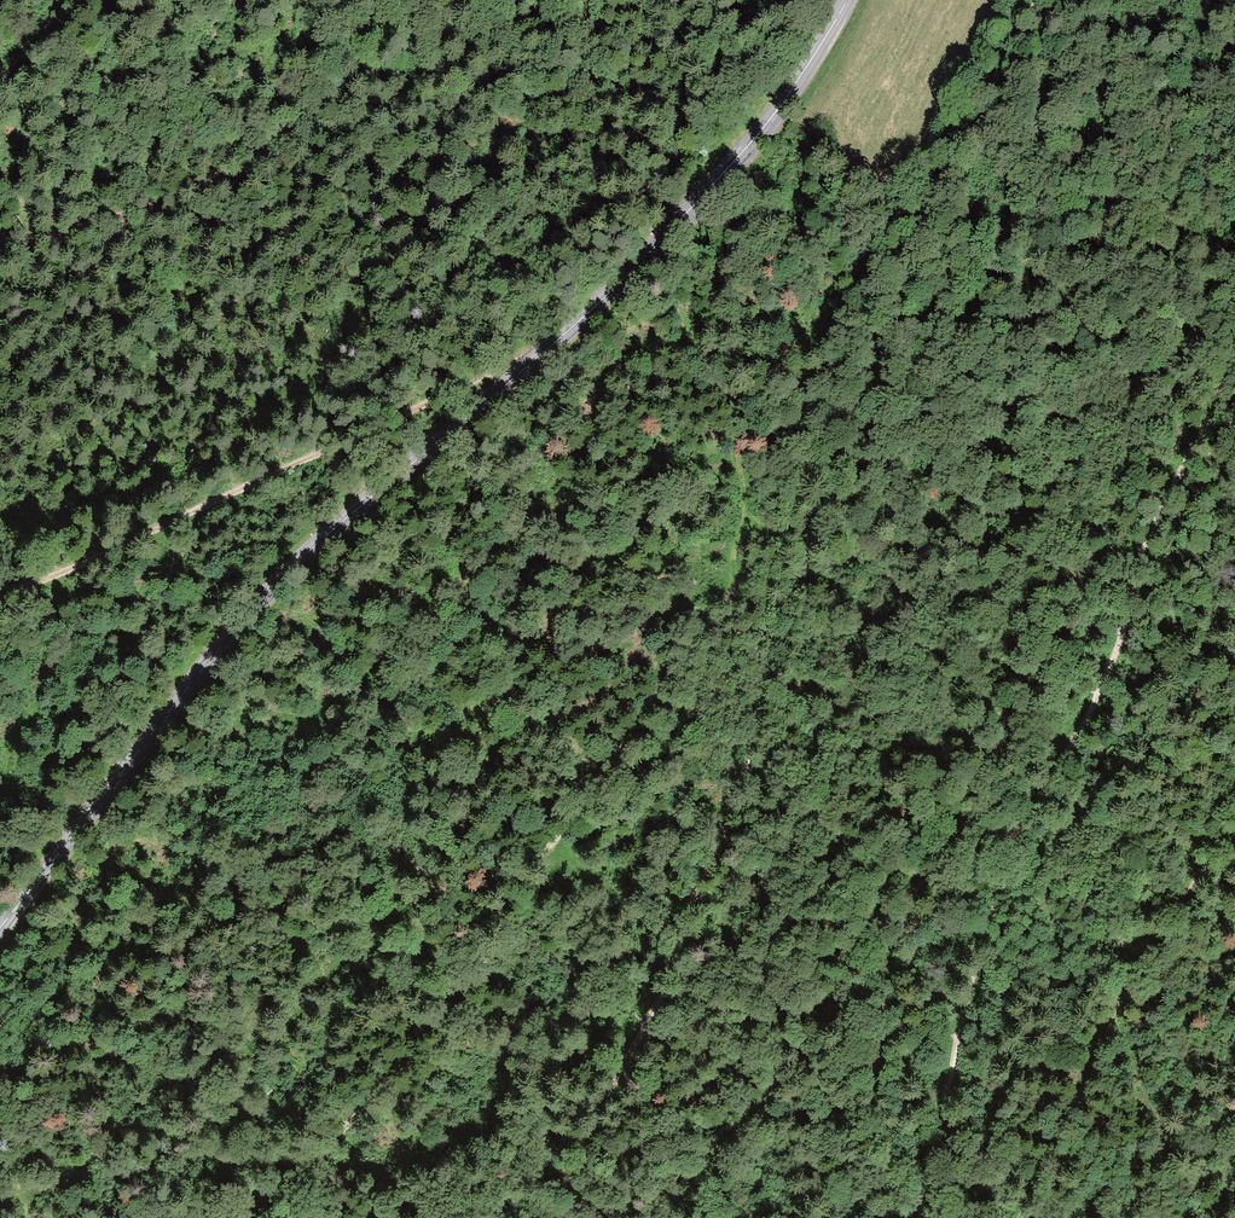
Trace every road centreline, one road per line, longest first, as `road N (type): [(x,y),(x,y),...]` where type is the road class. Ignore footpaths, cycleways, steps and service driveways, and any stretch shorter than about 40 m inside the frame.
road 1 (track): [(1039,0),(932,208),(780,626),(743,783),(668,976),(587,1137),(569,1217)]
road 2 (tertiary): [(847,0),(787,97),(684,216),(581,320),(264,596),(0,928)]
road 3 (track): [(240,1217),(359,1114),(689,646),(794,531),(821,518)]
road 4 (track): [(0,595),(546,351)]
road 5 (track): [(497,0),(407,38),(275,151),(194,204),(0,243)]
road 6 (track): [(1234,358),(1150,529),(1122,636),(1089,714),(1017,838)]
road 7 (track): [(1017,838),(954,860),(915,890),(692,1217)]
road 8 (track): [(1017,838),(963,1022),(919,1217)]

